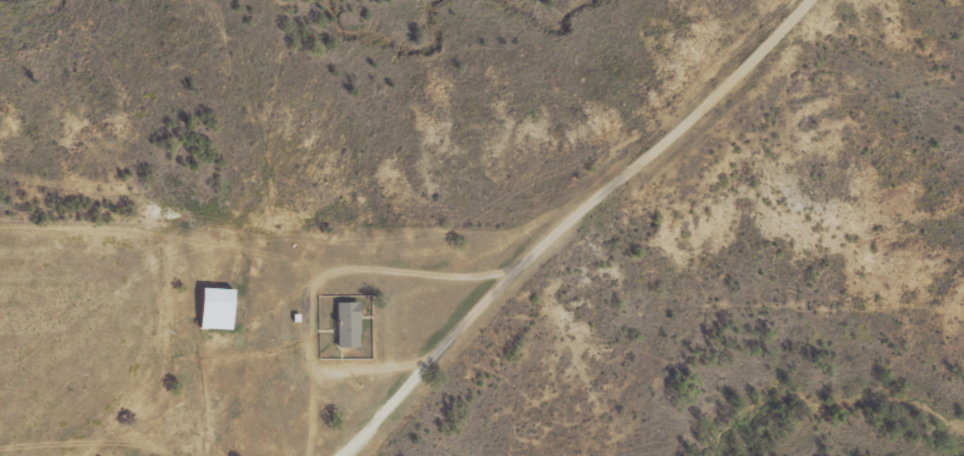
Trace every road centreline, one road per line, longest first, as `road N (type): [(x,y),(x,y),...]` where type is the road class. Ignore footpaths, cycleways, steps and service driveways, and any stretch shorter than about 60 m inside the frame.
road 1 (residential): [(591,169),(505,298),(430,370),(413,405),(359,455)]
road 2 (residential): [(591,169),(728,98),(805,0)]

